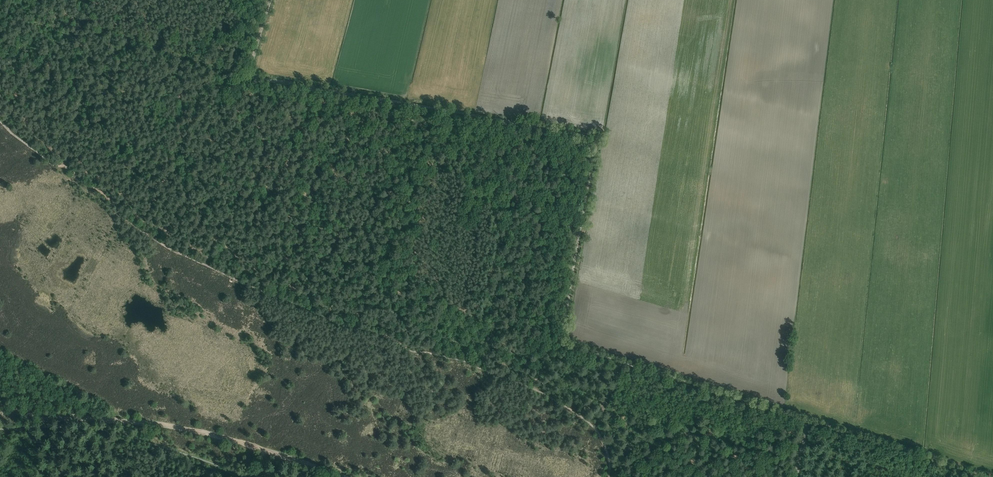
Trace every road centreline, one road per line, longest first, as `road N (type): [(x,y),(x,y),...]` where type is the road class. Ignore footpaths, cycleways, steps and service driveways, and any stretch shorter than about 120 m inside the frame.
road 1 (track): [(478,117),(595,136),(557,344),(805,422)]
road 2 (track): [(474,366),(500,218),(482,180),(478,117)]
road 3 (track): [(478,117),(249,74)]
road 4 (track): [(262,448),(158,424),(63,417)]
road 5 (track): [(805,422),(983,476)]
road 6 (track): [(249,74),(102,11),(102,0)]

